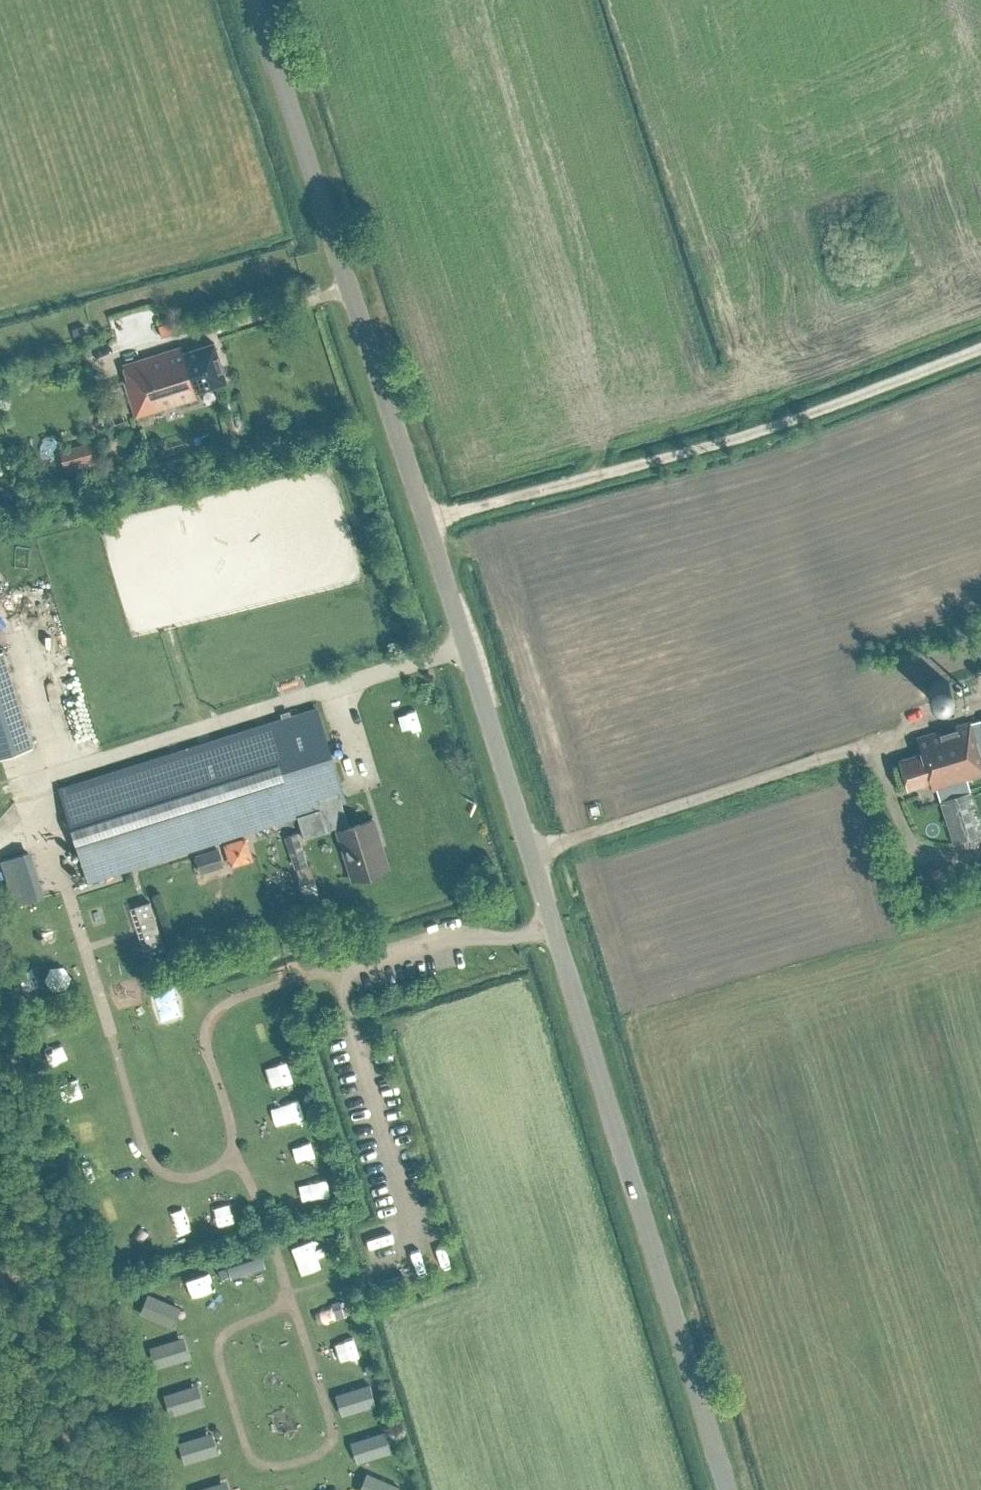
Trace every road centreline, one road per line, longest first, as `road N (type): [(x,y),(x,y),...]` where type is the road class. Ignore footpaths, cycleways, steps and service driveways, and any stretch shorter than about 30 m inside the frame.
road 1 (tertiary): [(729,1489),(425,520),(251,0)]
road 2 (track): [(224,1157),(244,1171),(334,1430),(326,1450),(266,1465),(249,1449),(215,1343),(286,1304)]

